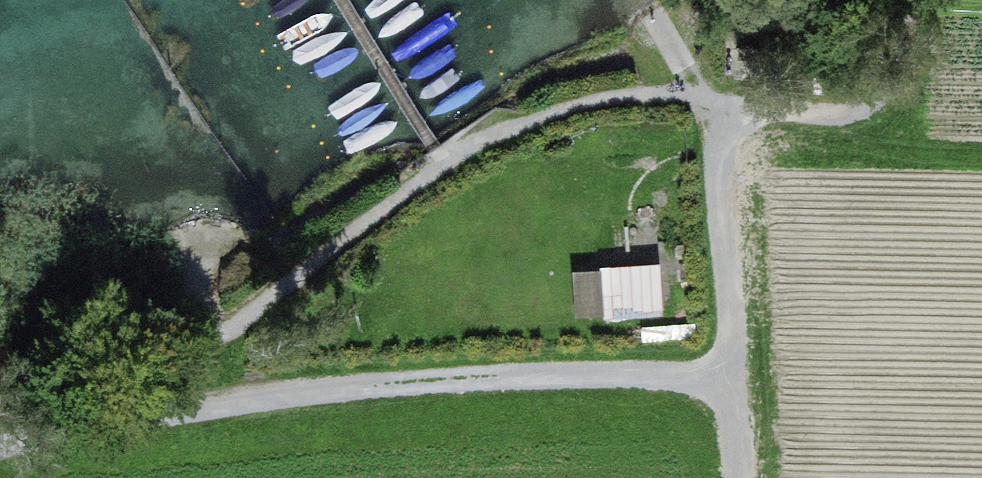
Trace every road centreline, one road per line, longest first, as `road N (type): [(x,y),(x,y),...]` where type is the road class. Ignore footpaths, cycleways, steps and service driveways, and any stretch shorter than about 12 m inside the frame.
road 1 (track): [(725,122),(685,98),(627,94),(571,102),(512,124),(443,164),(122,422)]
road 2 (track): [(728,372),(434,382),(122,422)]
road 3 (track): [(901,0),(887,76),(868,104),(845,113),(757,111),(725,122)]
road 4 (track): [(725,122),(713,204),(728,372)]
road 5 (track): [(122,422),(0,445)]

